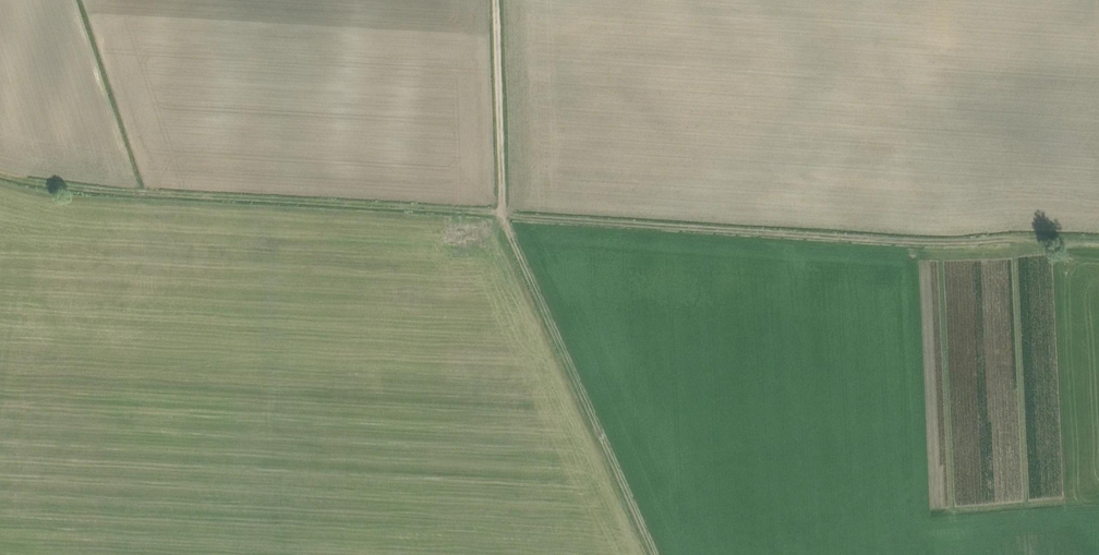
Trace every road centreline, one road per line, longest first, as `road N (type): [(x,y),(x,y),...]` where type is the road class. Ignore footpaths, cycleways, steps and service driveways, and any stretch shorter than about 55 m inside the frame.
road 1 (track): [(501,211),(910,242),(1098,240)]
road 2 (track): [(501,211),(76,188),(0,175)]
road 3 (track): [(655,554),(501,211)]
road 4 (track): [(501,211),(495,0)]

